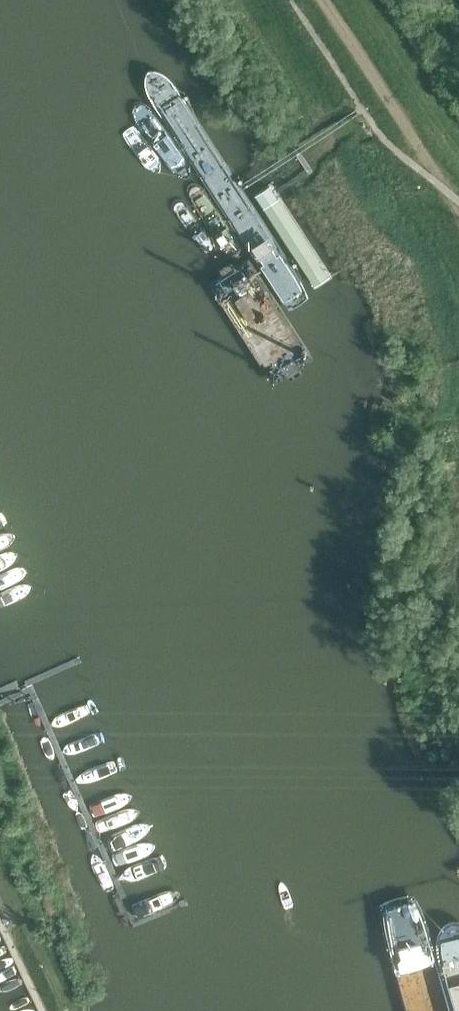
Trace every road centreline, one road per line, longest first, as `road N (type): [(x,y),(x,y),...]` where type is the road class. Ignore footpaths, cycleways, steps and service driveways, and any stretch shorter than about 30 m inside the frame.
road 1 (track): [(458,208),(327,0)]

